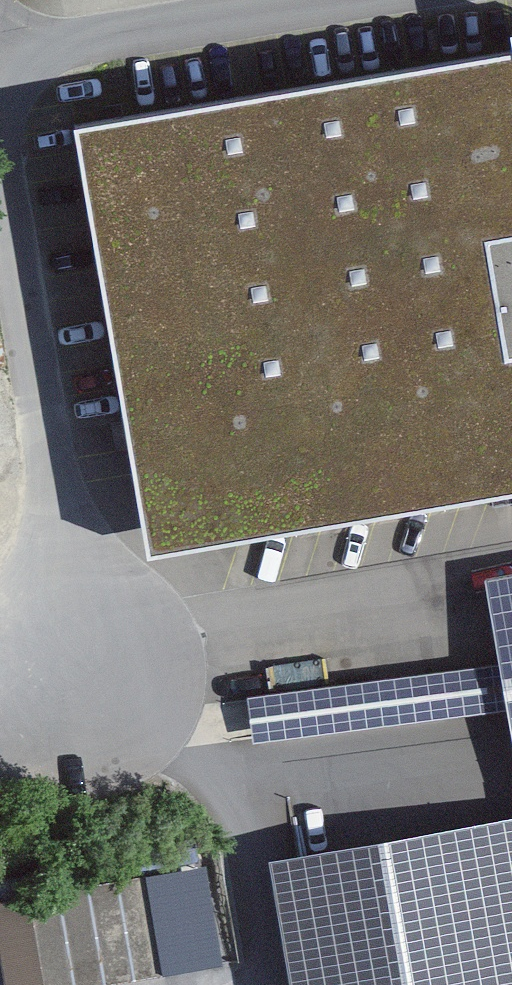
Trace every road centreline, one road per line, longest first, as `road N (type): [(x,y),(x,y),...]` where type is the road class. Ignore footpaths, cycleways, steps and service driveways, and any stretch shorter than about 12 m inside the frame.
road 1 (residential): [(0,154),(88,689)]
road 2 (residential): [(0,62),(384,0)]

